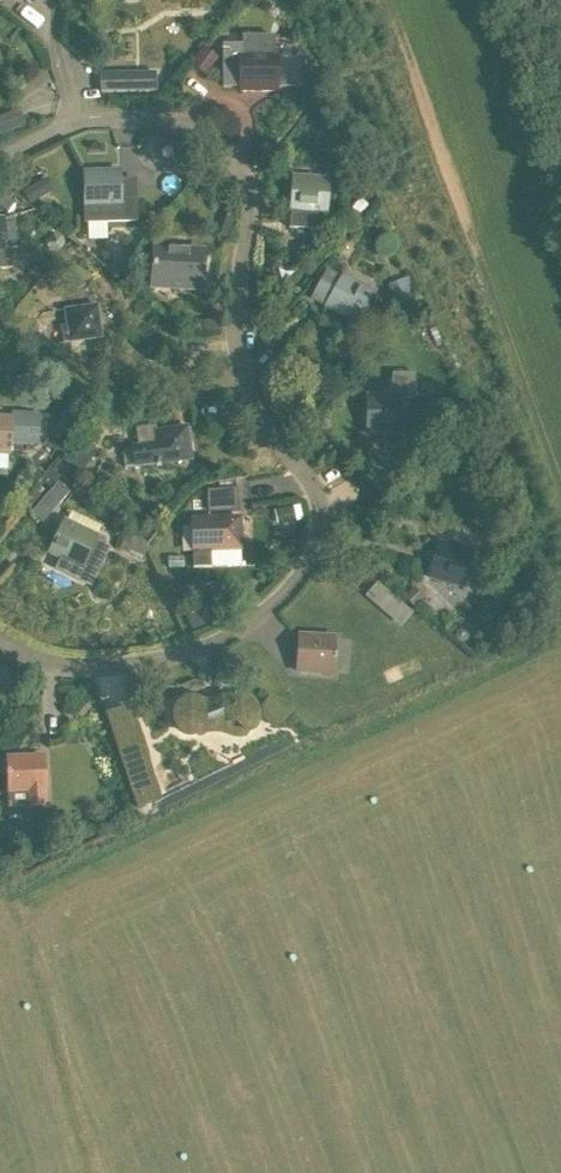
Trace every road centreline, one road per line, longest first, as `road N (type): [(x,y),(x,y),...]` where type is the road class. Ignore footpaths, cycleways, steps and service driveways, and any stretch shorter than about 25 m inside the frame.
road 1 (unclassified): [(74,115),(151,118),(211,136),(240,155),(251,243),(234,328),(257,406),(326,517),(299,579),(262,622),(182,660),(115,672),(42,660),(0,637)]
road 2 (track): [(94,1172),(27,941),(0,892)]

